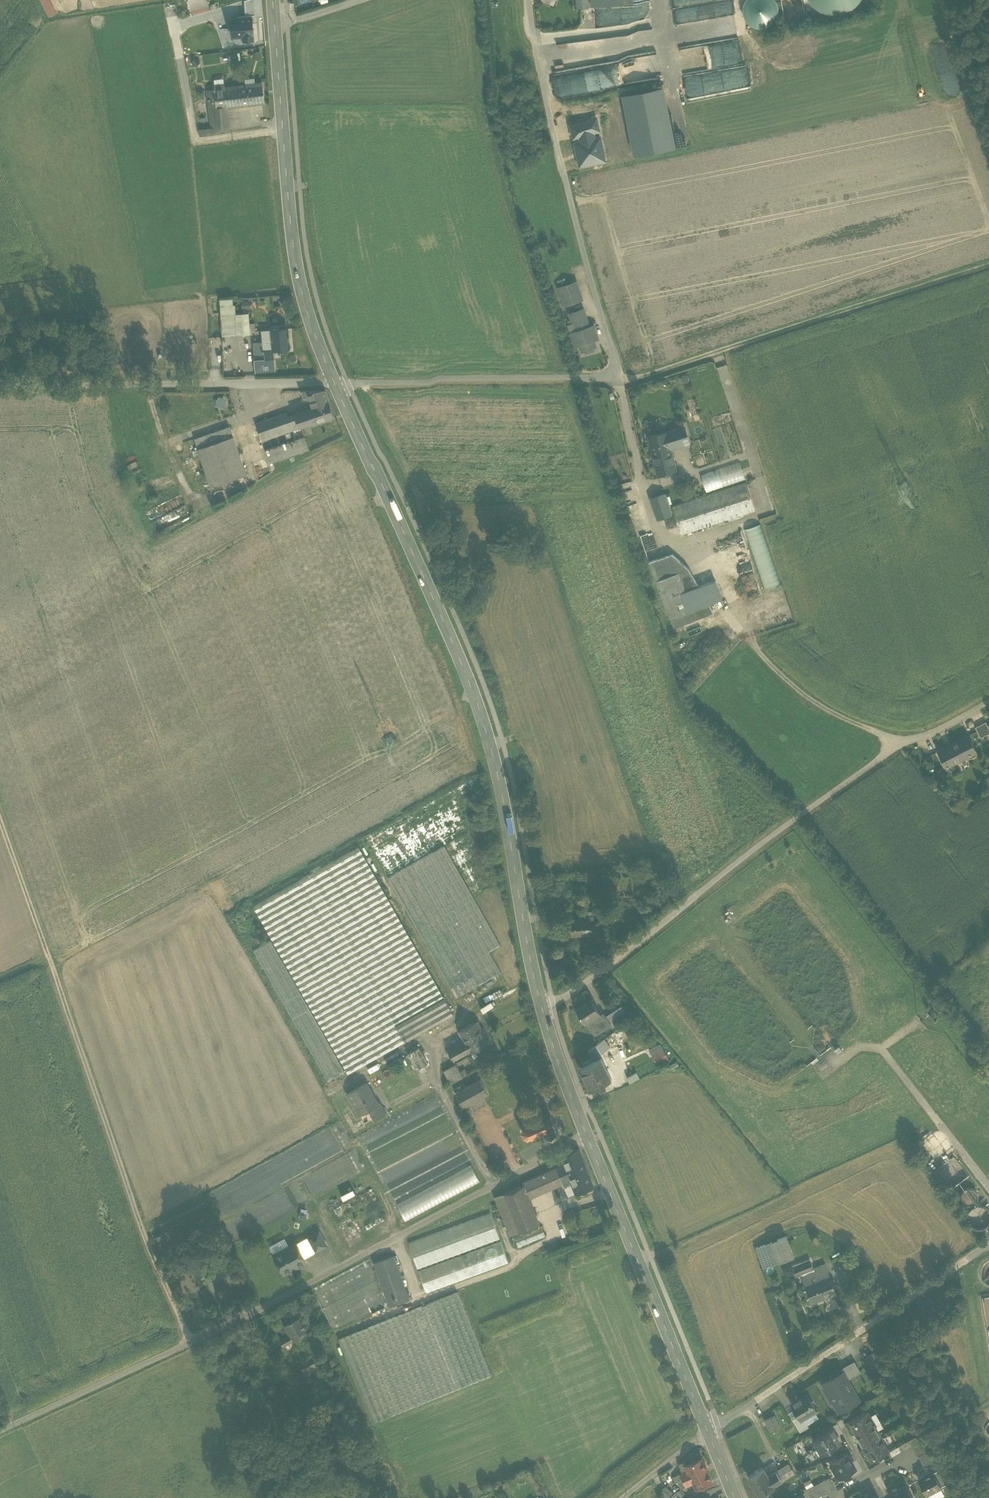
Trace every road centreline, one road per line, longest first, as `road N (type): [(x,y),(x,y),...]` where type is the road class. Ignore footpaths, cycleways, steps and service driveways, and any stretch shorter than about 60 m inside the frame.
road 1 (secondary): [(335,379),(461,660),(494,756),(541,1005)]
road 2 (residential): [(335,379),(613,373),(529,0)]
road 3 (residential): [(587,1135),(357,1259),(0,1432)]
road 4 (track): [(0,821),(189,1341)]
road 5 (residential): [(976,707),(901,742),(566,997),(541,1005)]
road 6 (track): [(619,383),(988,264)]
road 7 (secondary): [(274,0),(294,238),(335,379)]
road 8 (residential): [(0,383),(335,379)]
road 9 (secondary): [(587,1135),(708,1430)]
road 10 (unclassified): [(708,1430),(963,1265)]
road 11 (track): [(283,126),(196,137),(171,0)]
road 12 (secondary): [(541,1005),(587,1135)]
road 13 (track): [(945,0),(988,122)]

